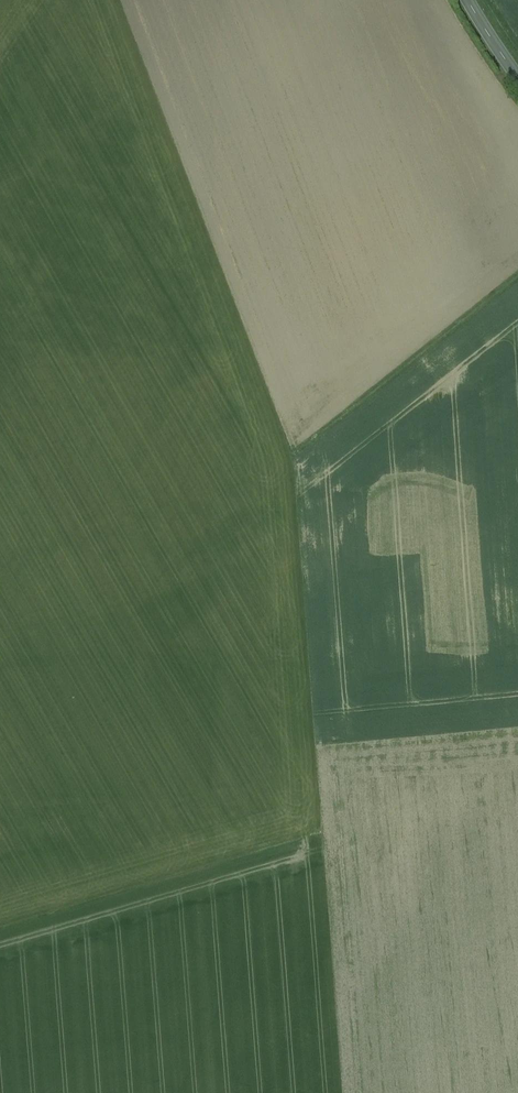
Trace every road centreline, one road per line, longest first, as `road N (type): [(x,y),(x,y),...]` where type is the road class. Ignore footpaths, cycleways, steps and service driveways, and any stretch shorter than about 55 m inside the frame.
road 1 (track): [(517,277),(292,456)]

